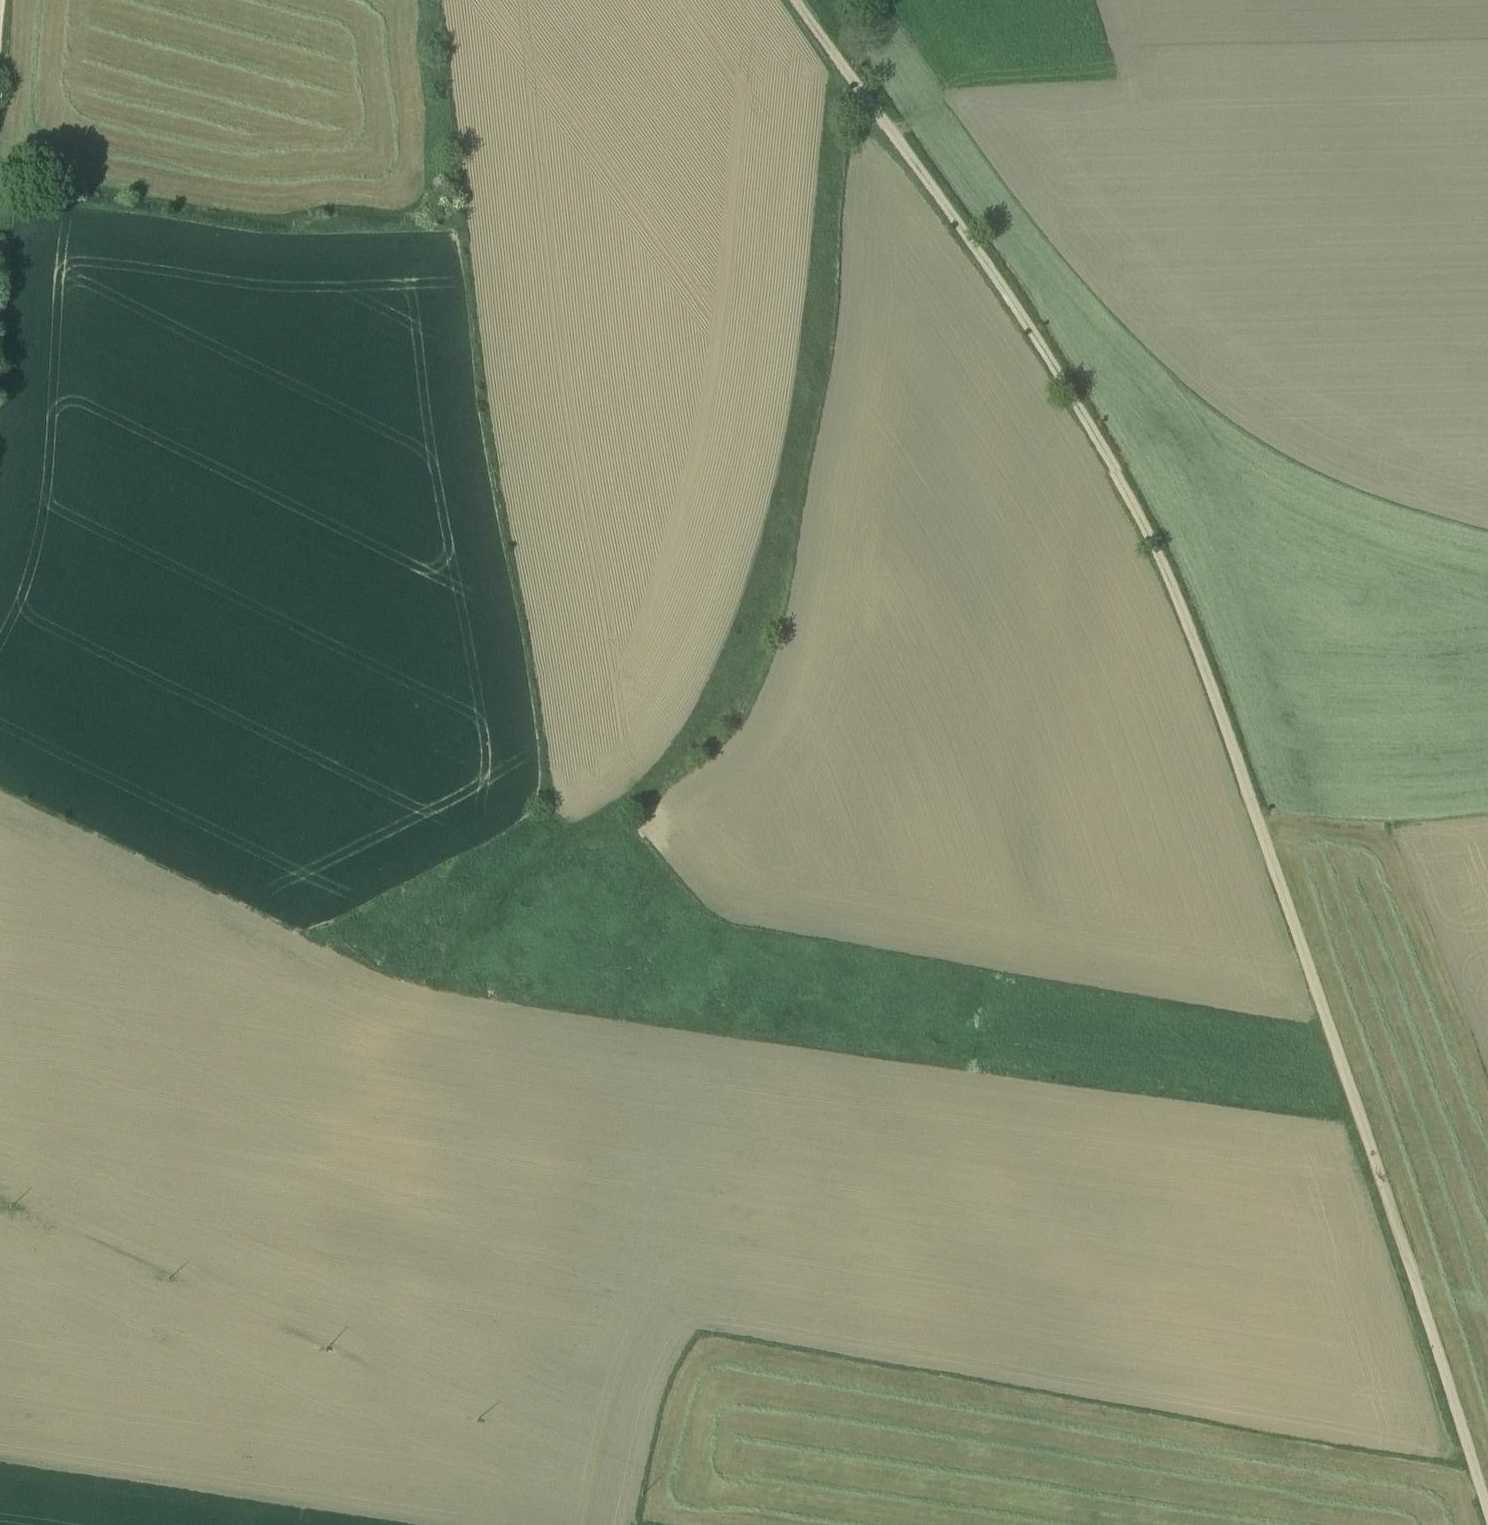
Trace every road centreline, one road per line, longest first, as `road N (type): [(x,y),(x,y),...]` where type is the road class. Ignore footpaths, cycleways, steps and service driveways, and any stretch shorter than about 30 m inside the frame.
road 1 (track): [(789,0),(1062,385),(1138,521),(1241,772),(1487,1514)]

